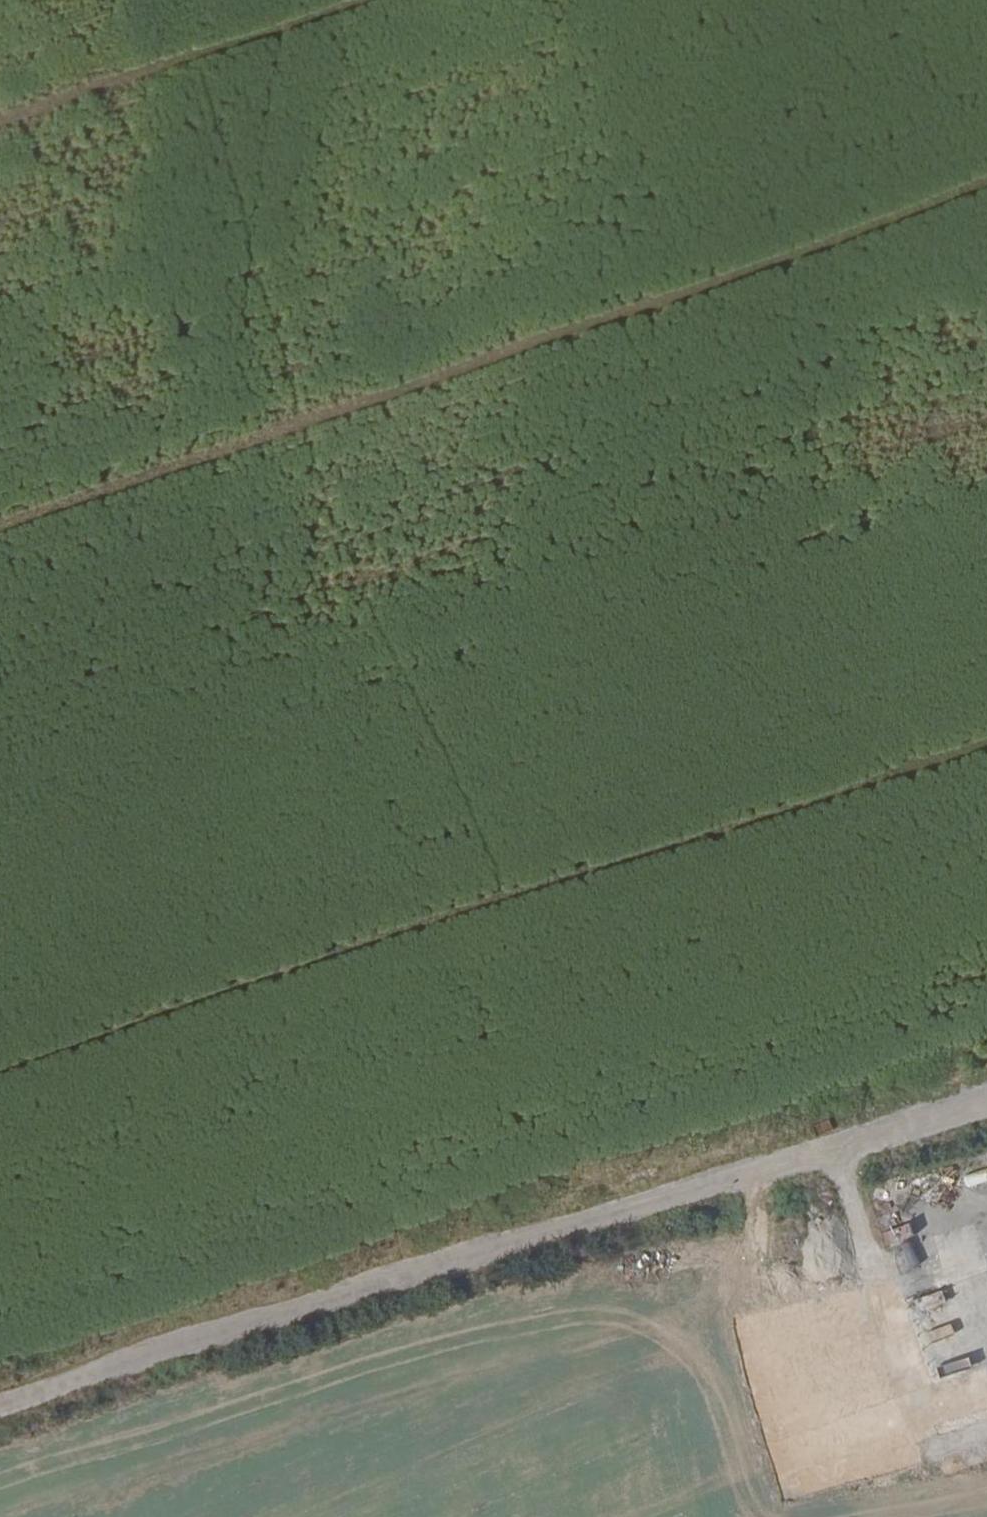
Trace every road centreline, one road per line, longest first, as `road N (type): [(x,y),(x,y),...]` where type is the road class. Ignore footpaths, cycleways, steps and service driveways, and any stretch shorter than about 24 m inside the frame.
road 1 (track): [(986,1088),(0,1407)]

